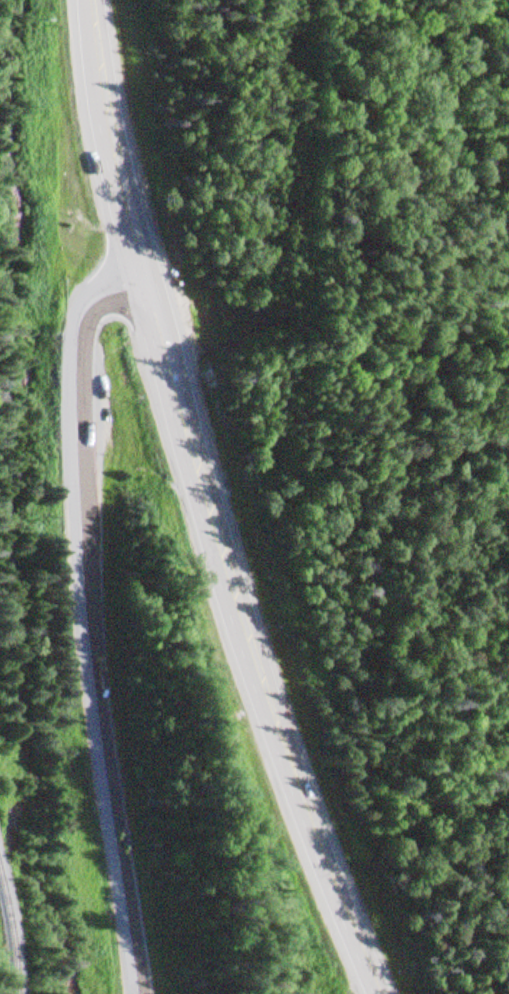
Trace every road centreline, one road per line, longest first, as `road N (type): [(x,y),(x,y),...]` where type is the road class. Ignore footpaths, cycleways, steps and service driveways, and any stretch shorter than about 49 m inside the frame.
road 1 (primary): [(142,278),(102,289),(85,306),(76,359),(89,643),(137,993)]
road 2 (trunk): [(248,652),(142,278)]
road 3 (trunk): [(377,993),(339,910),(248,652)]
road 4 (trunk): [(103,105),(142,278)]

